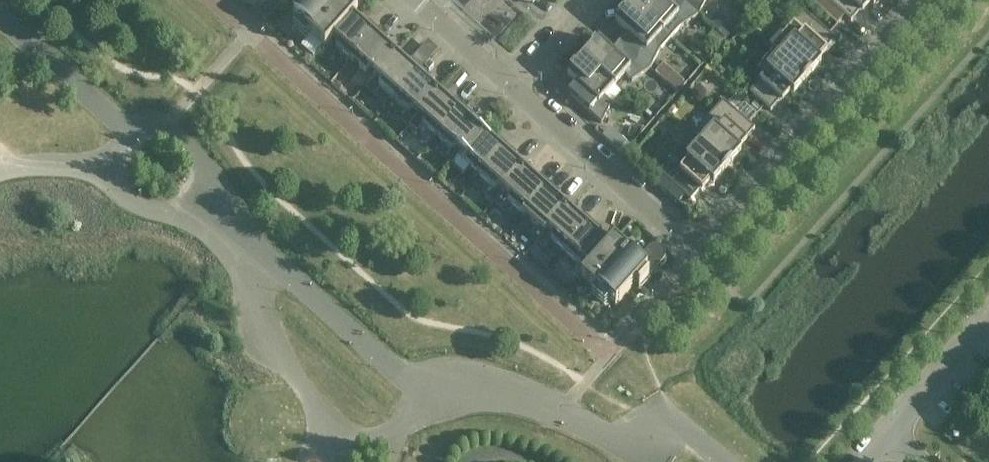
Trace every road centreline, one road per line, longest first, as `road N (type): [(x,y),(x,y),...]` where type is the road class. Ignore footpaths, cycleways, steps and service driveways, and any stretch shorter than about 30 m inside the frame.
road 1 (residential): [(513,85),(699,250),(923,0)]
road 2 (unclassified): [(865,461),(988,322)]
road 3 (residential): [(418,0),(513,85)]

